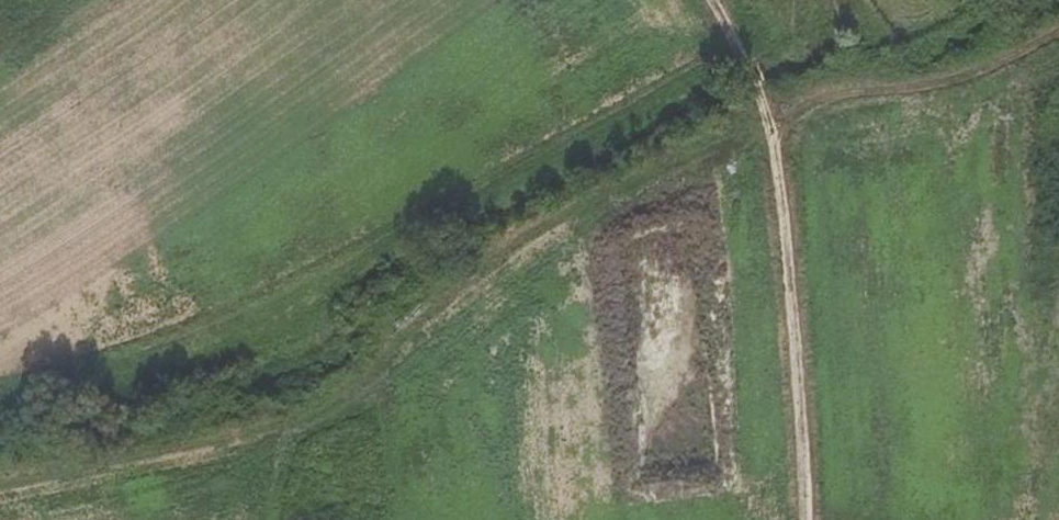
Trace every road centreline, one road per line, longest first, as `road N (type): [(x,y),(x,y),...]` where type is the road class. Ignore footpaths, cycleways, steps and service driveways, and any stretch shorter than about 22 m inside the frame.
road 1 (track): [(766,107),(805,519)]
road 2 (track): [(1058,37),(956,83),(766,107)]

